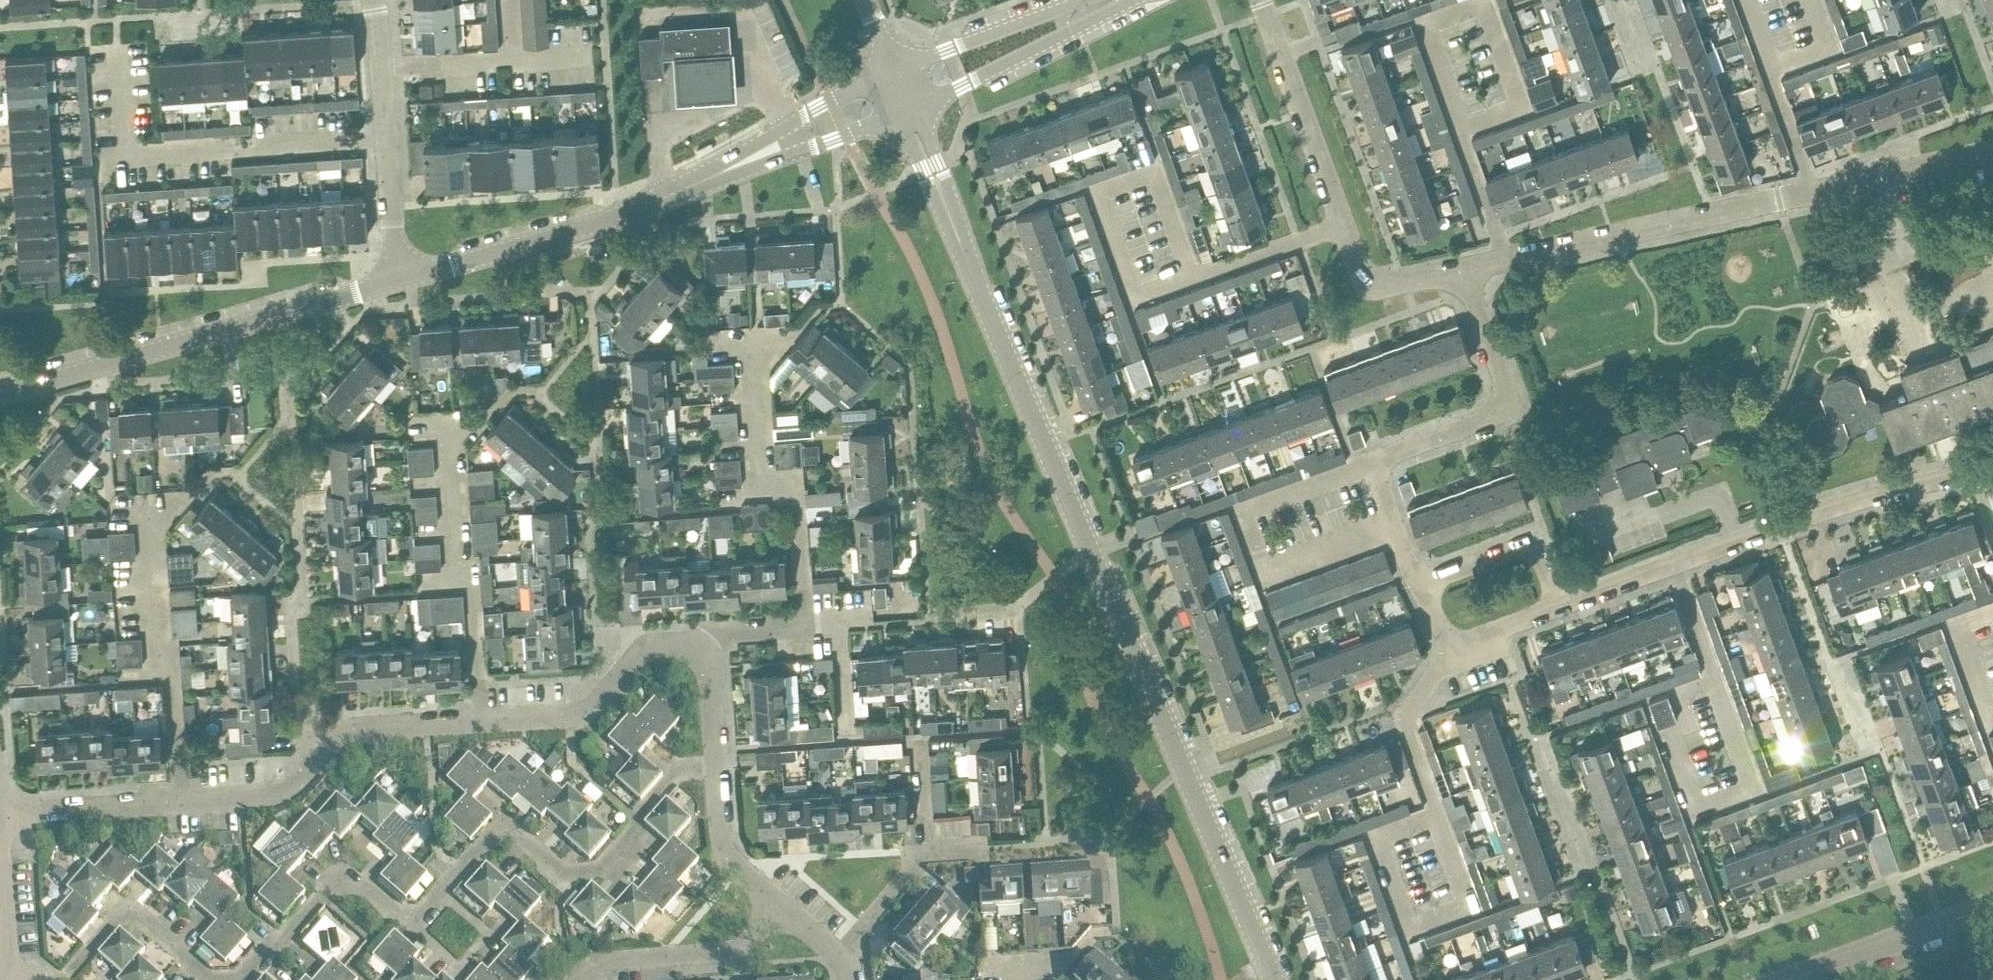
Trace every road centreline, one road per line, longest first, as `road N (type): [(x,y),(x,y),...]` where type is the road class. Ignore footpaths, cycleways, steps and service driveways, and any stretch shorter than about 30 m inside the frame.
road 1 (unclassified): [(1276,979),(909,113)]
road 2 (residential): [(0,818),(259,794),(296,782),(335,740),(380,724),(573,717),(645,647),(708,641)]
road 3 (residential): [(717,764),(679,767),(597,869),(555,873),(502,824),(423,912),(403,919),(348,875),(330,874),(233,979)]
road 4 (residential): [(1992,153),(1463,272)]
road 5 (residential): [(1560,609),(1845,502),(1992,462)]
road 6 (unclassified): [(0,393),(400,279)]
road 7 (residential): [(1463,272),(1507,394),(1499,418),(1374,467),(1415,580)]
road 8 (unclassified): [(400,279),(660,199)]
road 9 (unclassified): [(893,70),(660,199)]
road 10 (unclassified): [(660,199),(909,113)]
road 11 (residential): [(125,155),(387,141)]
road 12 (residential): [(1437,817),(1470,909),(1409,930),(1374,837)]
road 13 (unclassified): [(909,113),(1130,0)]
road 14 (residential): [(1346,227),(1262,0)]
road 15 (residential): [(578,979),(600,963),(728,951),(784,904)]
road 16 (residential): [(1137,297),(1346,227)]
road 17 (unclassified): [(1789,979),(1992,905)]
road 18 (residential): [(382,67),(590,54)]
road 19 (unclassified): [(1087,0),(893,70)]
road 20 (residential): [(213,979),(141,918),(123,914),(61,979)]
road 21 (residential): [(1560,609),(1534,540),(1415,580)]
road 22 (residential): [(1452,643),(1405,723),(1437,817)]
road 23 (residential): [(927,851),(1110,833)]
road 24 (residential): [(708,641),(840,621),(875,624)]
road 25 (residential): [(784,904),(725,851),(717,764)]
road 26 (residential): [(1463,272),(1405,283),(1371,277),(1346,227)]
road 27 (residential): [(11,979),(0,838)]
road 28 (residential): [(400,279),(387,141)]
road 29 (residential): [(841,954),(927,851)]
road 30 (residential): [(717,764),(708,641)]

